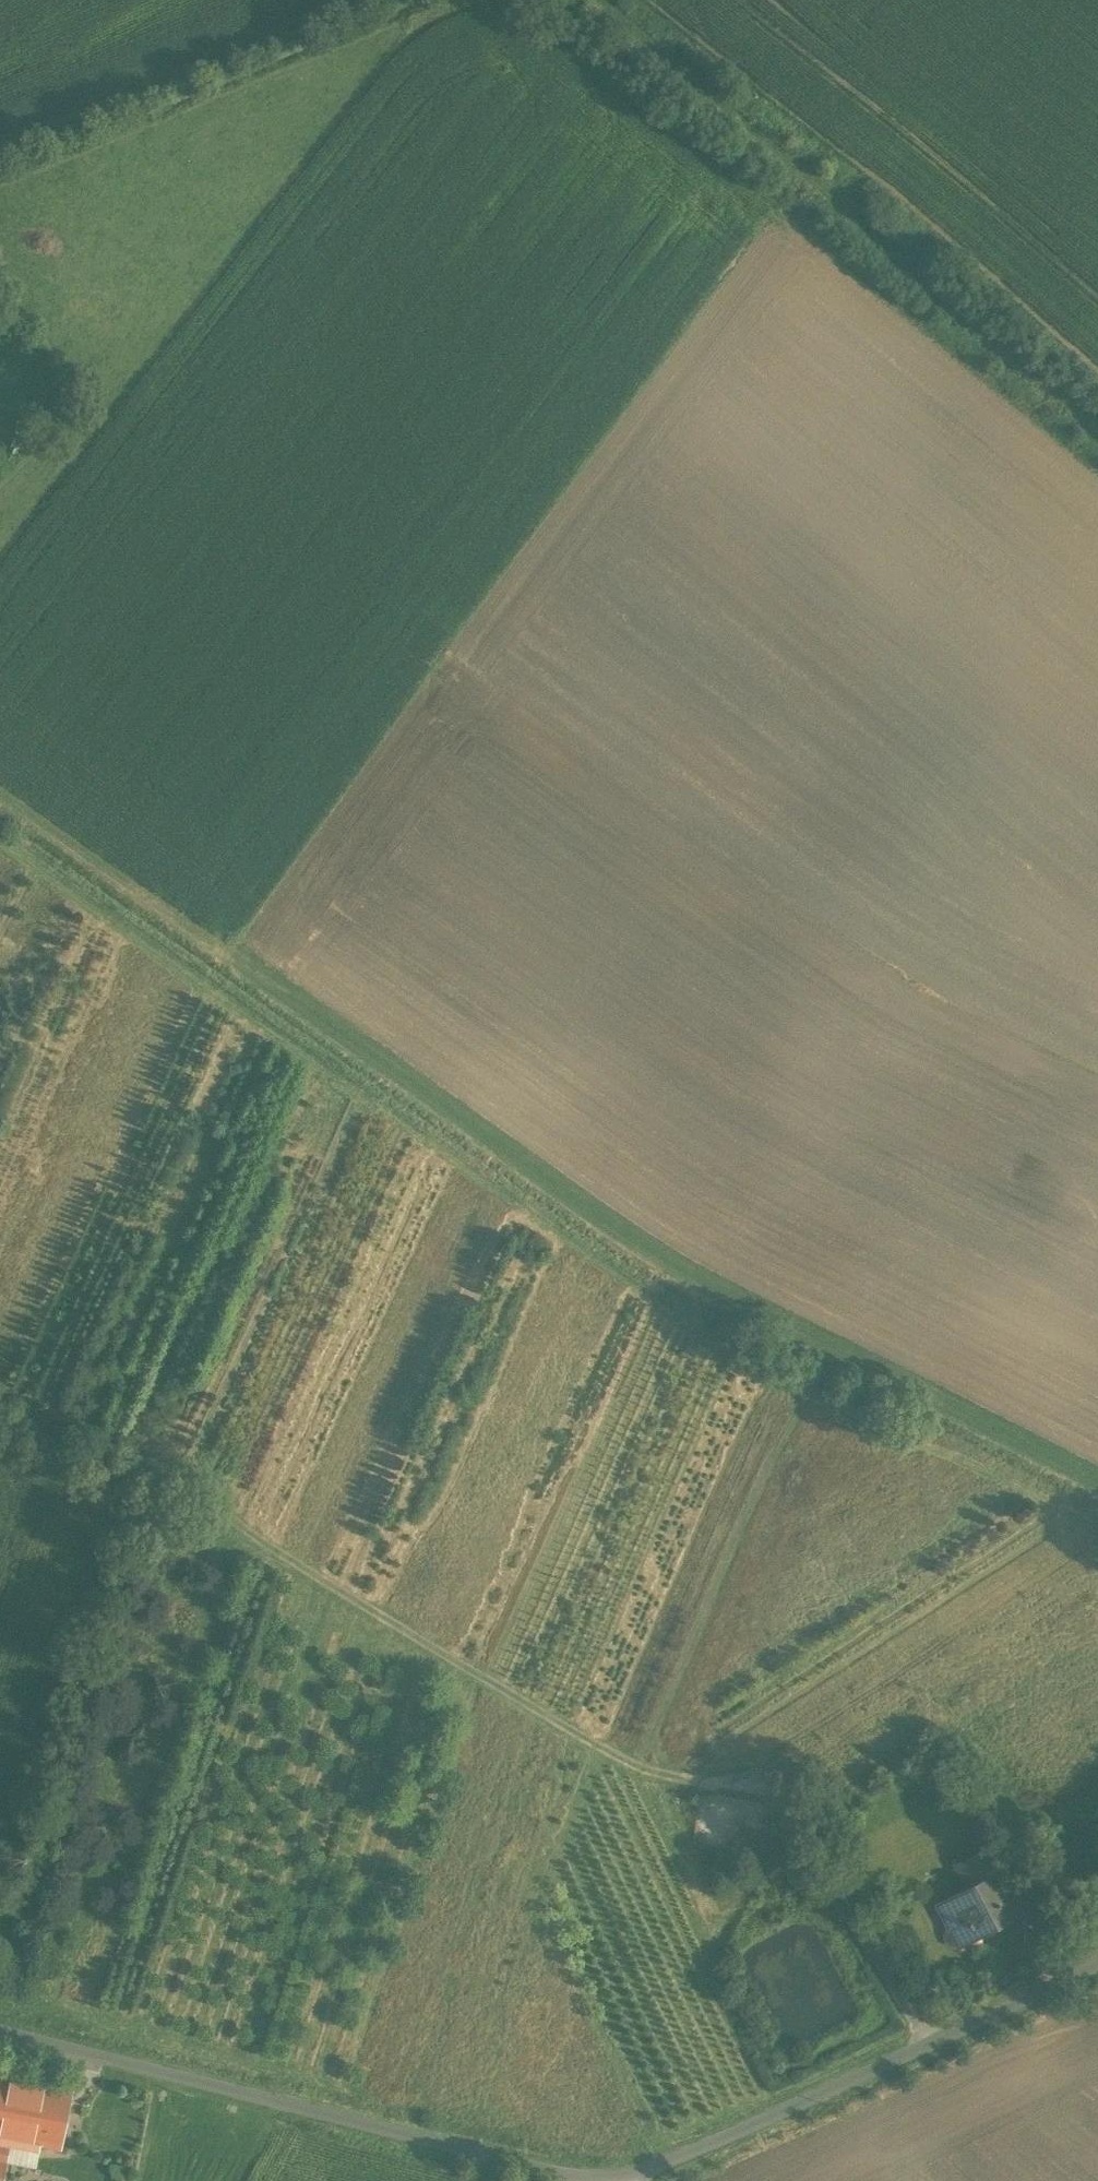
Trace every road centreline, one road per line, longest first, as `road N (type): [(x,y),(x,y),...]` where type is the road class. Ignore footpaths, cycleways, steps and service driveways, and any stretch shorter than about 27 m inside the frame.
road 1 (unclassified): [(602,2180),(561,2161),(0,2013)]
road 2 (track): [(1097,396),(619,0)]
road 3 (unclassified): [(1097,1956),(619,2180)]
road 4 (track): [(922,2041),(843,1883),(840,1837),(824,1810),(784,1784),(692,1765)]
road 5 (track): [(319,0),(0,132)]

